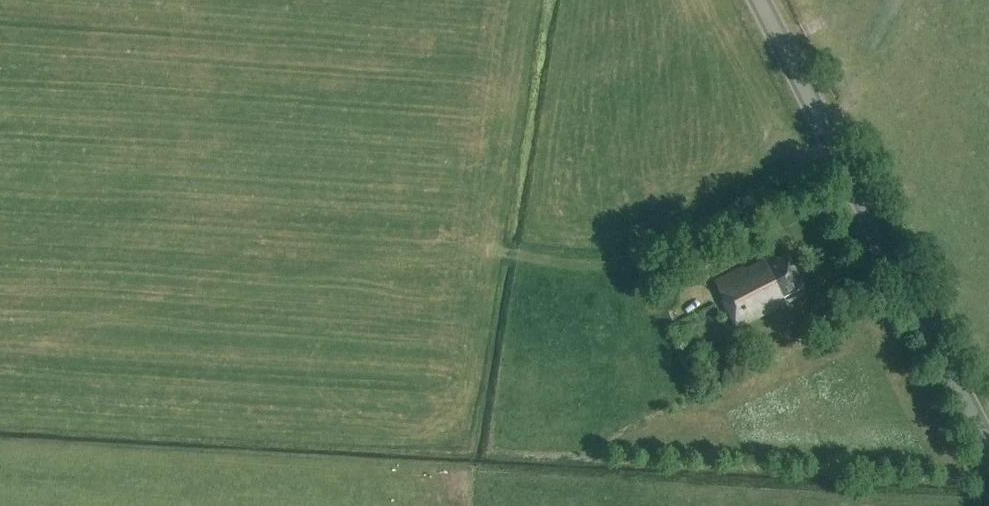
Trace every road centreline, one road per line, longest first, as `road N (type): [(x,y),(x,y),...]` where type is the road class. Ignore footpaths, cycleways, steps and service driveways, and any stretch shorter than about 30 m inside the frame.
road 1 (tertiary): [(988,450),(758,0)]

